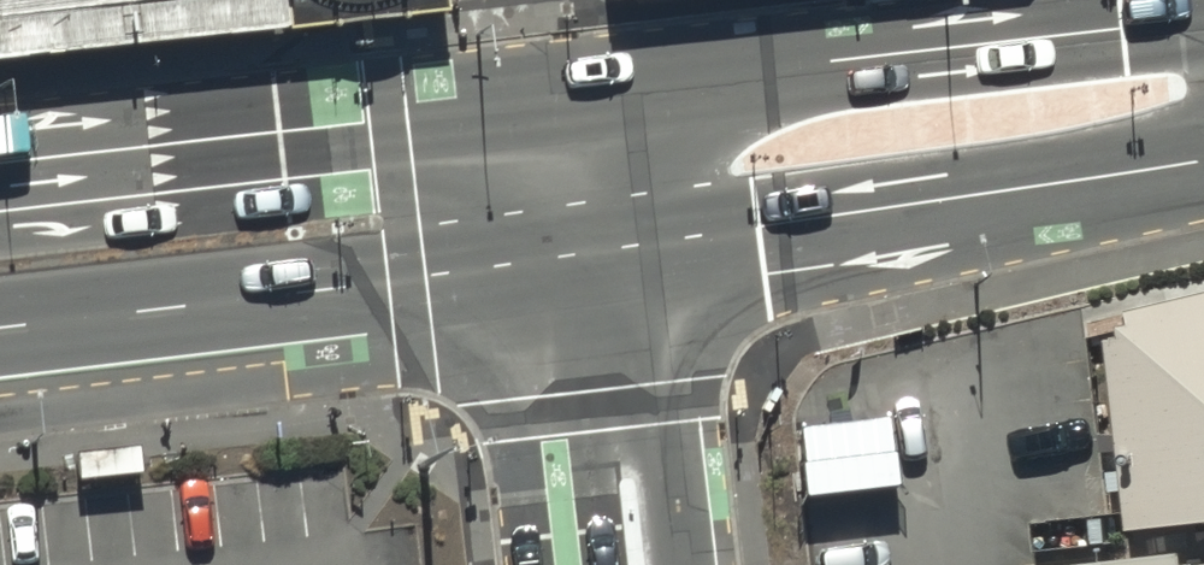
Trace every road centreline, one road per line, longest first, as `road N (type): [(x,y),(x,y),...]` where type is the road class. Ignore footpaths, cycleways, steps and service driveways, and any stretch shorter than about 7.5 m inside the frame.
road 1 (secondary): [(582,104),(821,63),(1203,18)]
road 2 (secondary): [(1203,158),(599,260)]
road 3 (secondary): [(599,260),(0,334)]
road 4 (secondary): [(0,178),(389,135),(582,104)]
road 5 (tertiary): [(632,564),(599,260)]
road 6 (tertiary): [(599,260),(582,104)]

